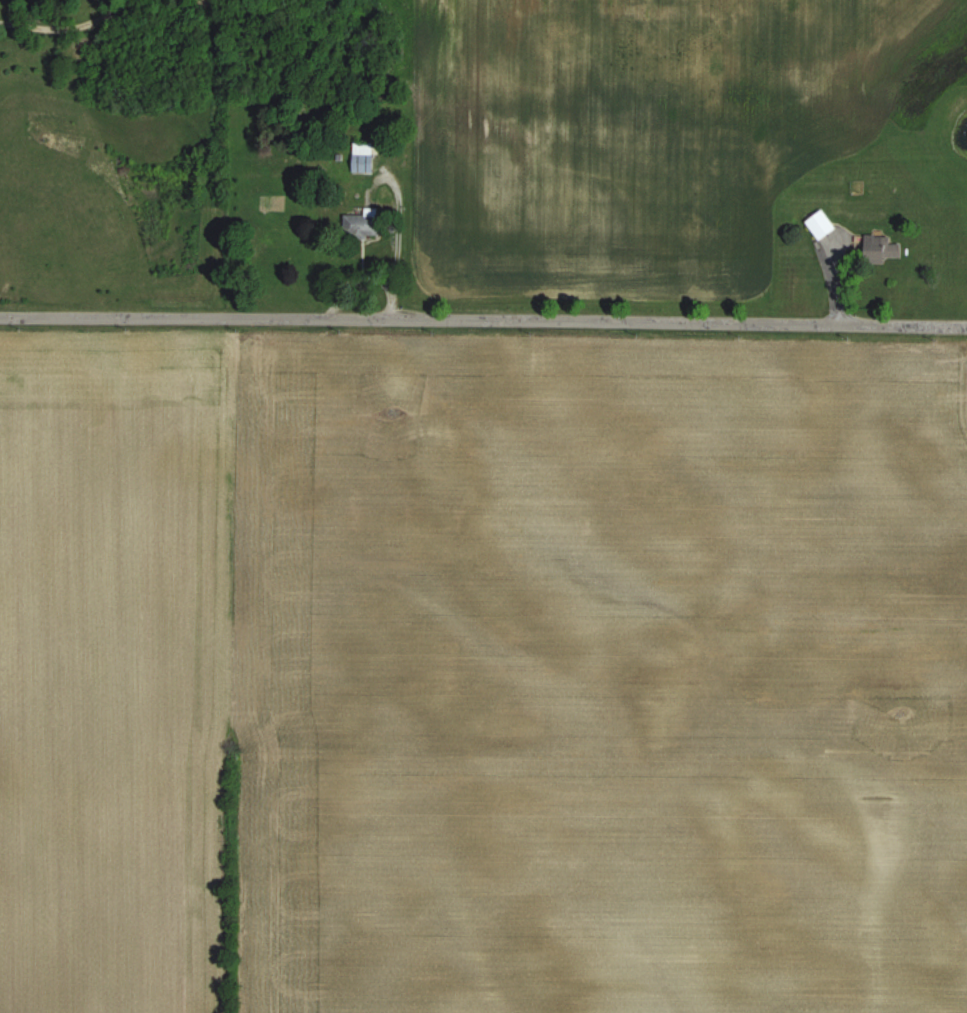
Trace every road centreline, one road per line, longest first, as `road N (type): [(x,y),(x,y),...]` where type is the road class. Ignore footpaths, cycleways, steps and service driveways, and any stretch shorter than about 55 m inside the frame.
road 1 (residential): [(966,325),(0,316)]

